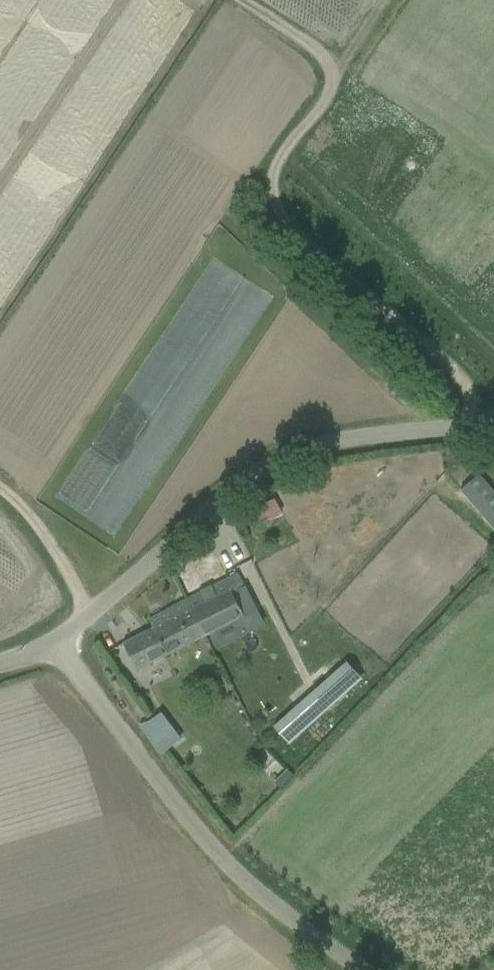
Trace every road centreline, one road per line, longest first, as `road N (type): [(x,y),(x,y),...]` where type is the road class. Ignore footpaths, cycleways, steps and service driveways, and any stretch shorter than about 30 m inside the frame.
road 1 (track): [(235,0),(339,68),(257,201),(488,415)]
road 2 (unclassified): [(53,643),(205,504),(288,445),(349,427),(493,414)]
road 3 (unclassified): [(365,969),(286,915),(209,843),(53,643)]
road 4 (track): [(0,491),(48,542),(89,617)]

